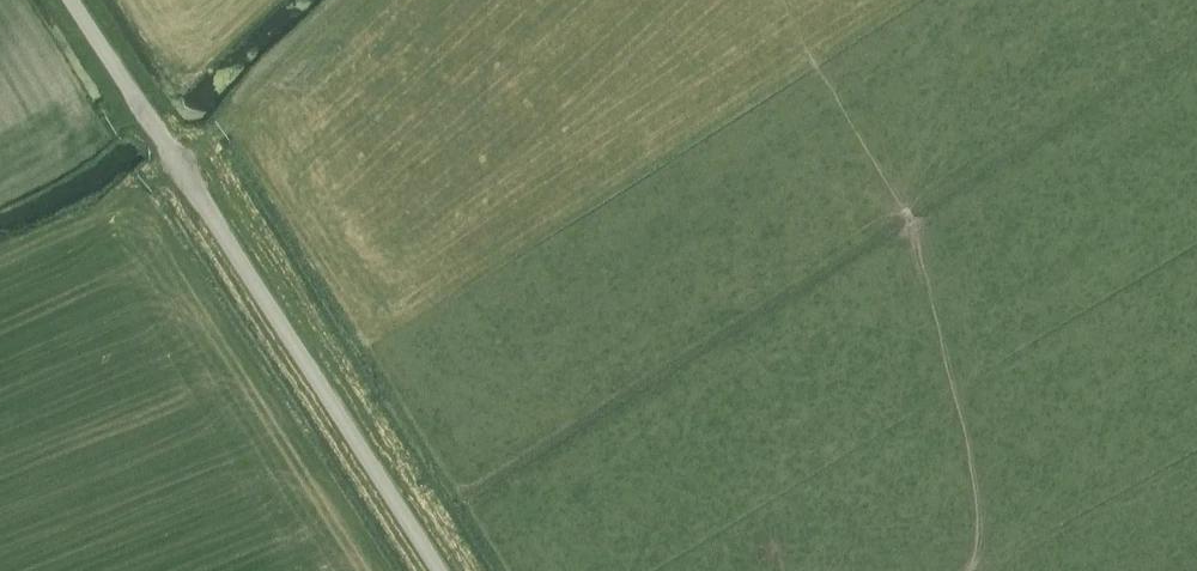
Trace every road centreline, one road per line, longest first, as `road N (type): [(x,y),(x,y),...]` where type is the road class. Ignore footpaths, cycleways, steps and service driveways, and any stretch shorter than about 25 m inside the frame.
road 1 (unclassified): [(437,570),(70,0)]

